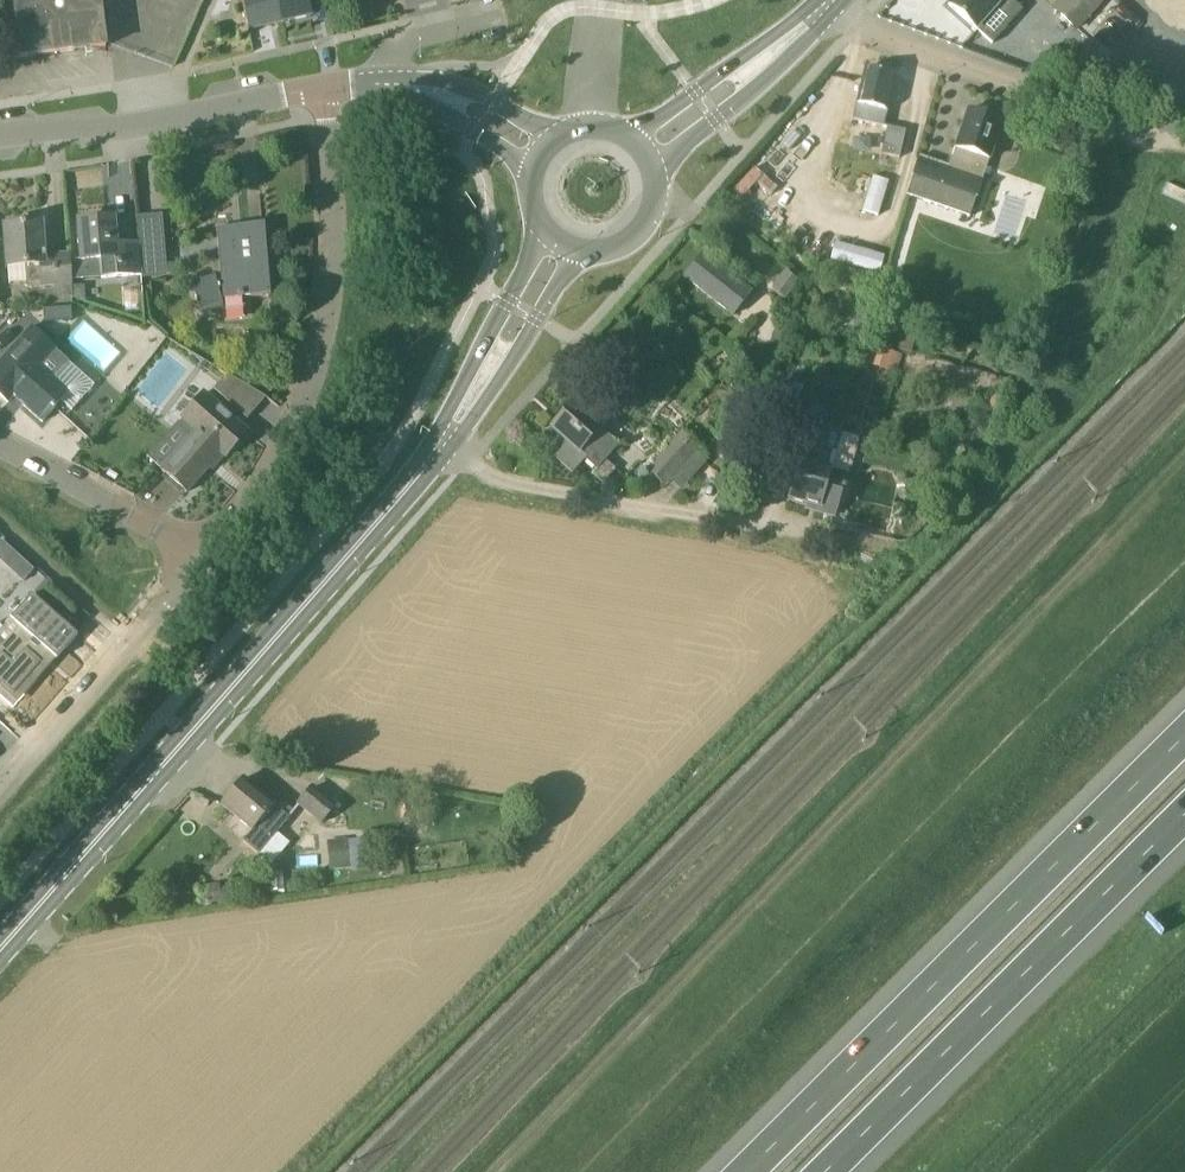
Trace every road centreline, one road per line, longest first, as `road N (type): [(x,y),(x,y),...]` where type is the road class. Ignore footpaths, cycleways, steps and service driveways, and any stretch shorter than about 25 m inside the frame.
road 1 (secondary): [(0,949),(441,449)]
road 2 (motorway): [(1184,740),(749,1171)]
road 3 (residential): [(204,565),(260,489),(314,389),(334,256),(325,90)]
road 4 (motorway): [(838,1171),(1184,829)]
road 5 (unclassified): [(1184,146),(859,23),(835,0)]
road 6 (unclassified): [(806,539),(508,478),(441,449)]
road 7 (tertiary): [(0,133),(123,130),(325,90)]
road 8 (residential): [(0,795),(204,565)]
road 9 (secondary): [(441,449),(587,251)]
road 10 (secondary): [(543,226),(441,449)]
road 11 (residential): [(0,446),(204,565)]
road 12 (secondary): [(653,172),(742,97),(803,29)]
road 13 (secondary): [(803,29),(626,137)]
road 14 (tertiary): [(559,137),(465,88),(379,84)]
road 15 (tertiary): [(379,84),(476,130),(533,171)]
road 16 (residential): [(503,19),(389,49),(379,84)]
road 17 (secondary): [(587,251),(608,249),(640,229),(654,198),(653,172)]

